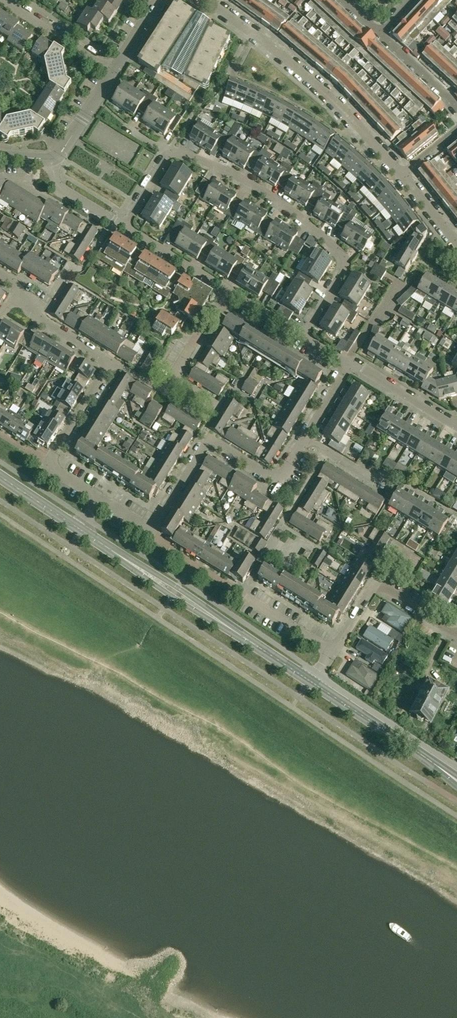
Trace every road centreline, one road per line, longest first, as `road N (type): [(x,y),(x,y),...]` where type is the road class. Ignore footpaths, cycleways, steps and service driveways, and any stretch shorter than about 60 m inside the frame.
road 1 (residential): [(302,335),(343,269),(343,256),(233,173),(173,153)]
road 2 (tertiary): [(309,681),(82,531)]
road 3 (residential): [(401,174),(289,61),(204,0)]
road 4 (residential): [(152,530),(209,439),(279,482),(307,436)]
road 5 (residential): [(101,498),(47,463),(111,361)]
road 6 (tertiary): [(456,781),(309,681)]
road 7 (track): [(0,934),(129,1017)]
road 8 (residential): [(115,71),(4,0)]
road 9 (residential): [(233,293),(124,227)]
road 10 (residential): [(456,425),(352,363)]

